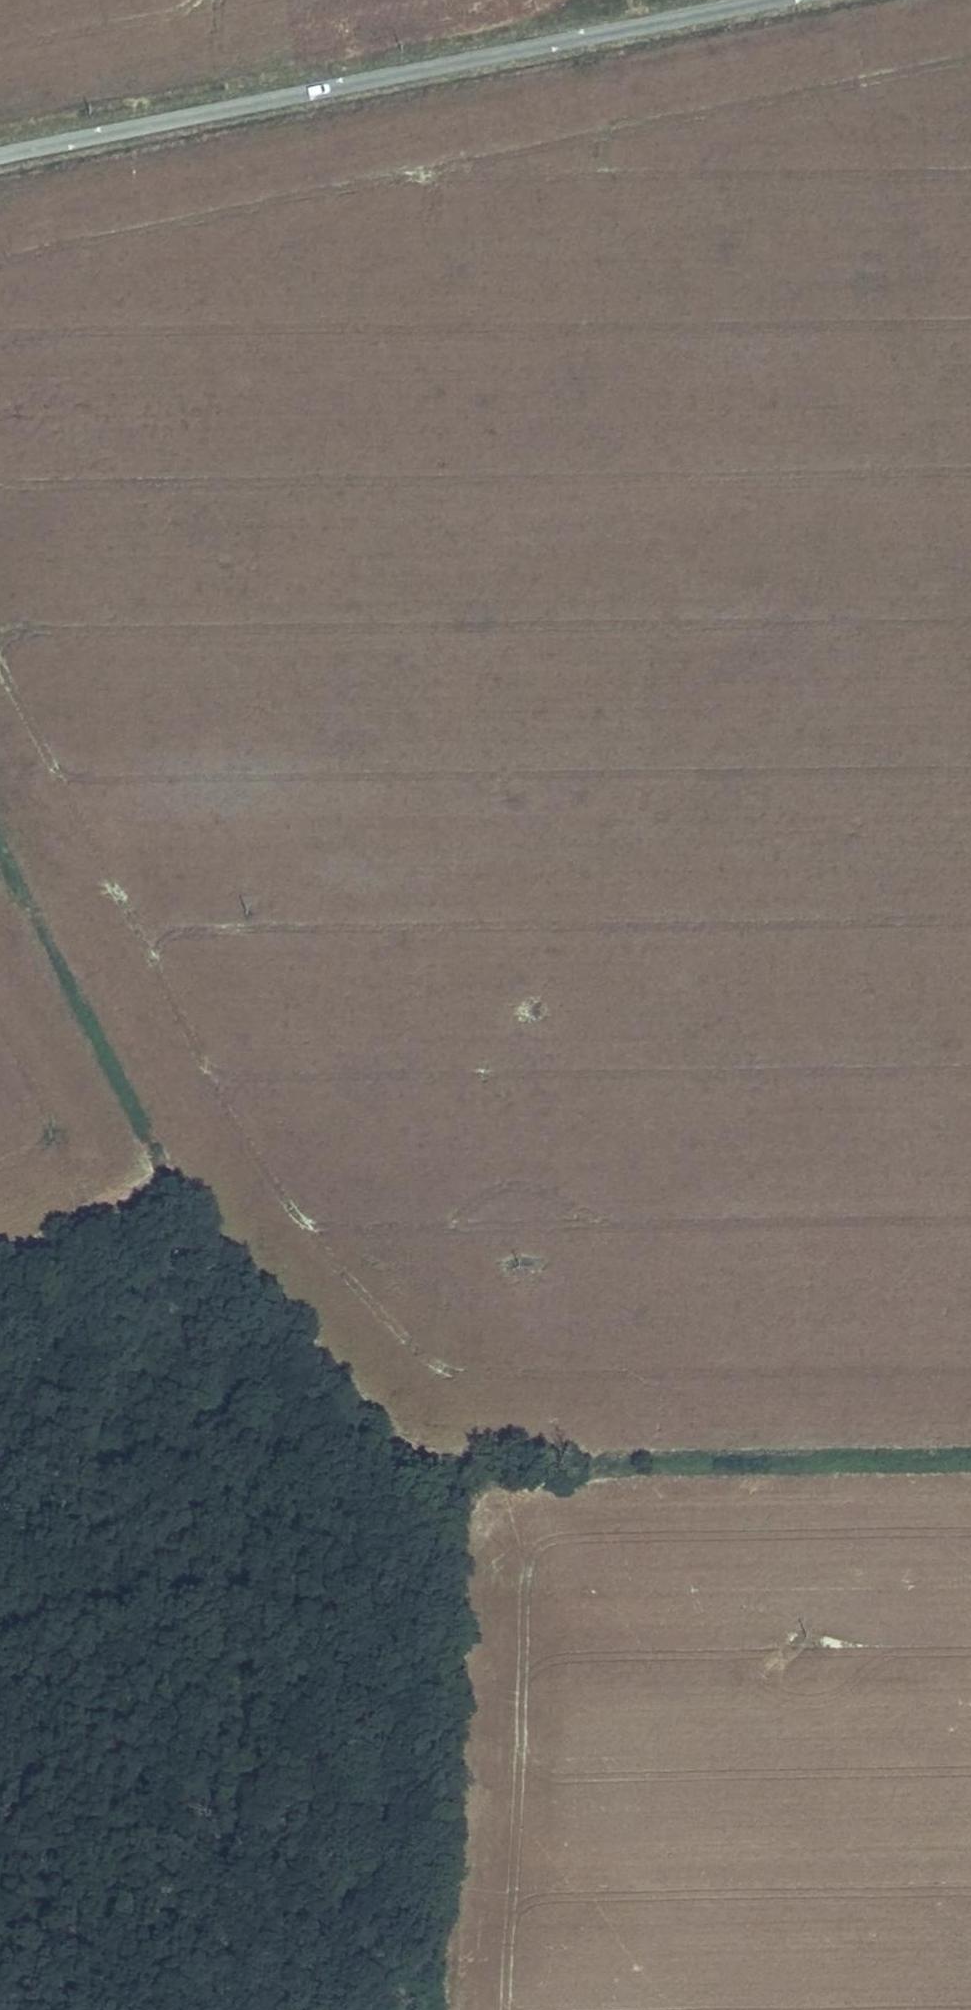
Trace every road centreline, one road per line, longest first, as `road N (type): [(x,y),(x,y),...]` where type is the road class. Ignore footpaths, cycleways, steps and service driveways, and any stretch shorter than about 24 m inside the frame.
road 1 (unclassified): [(759,0),(0,154)]

